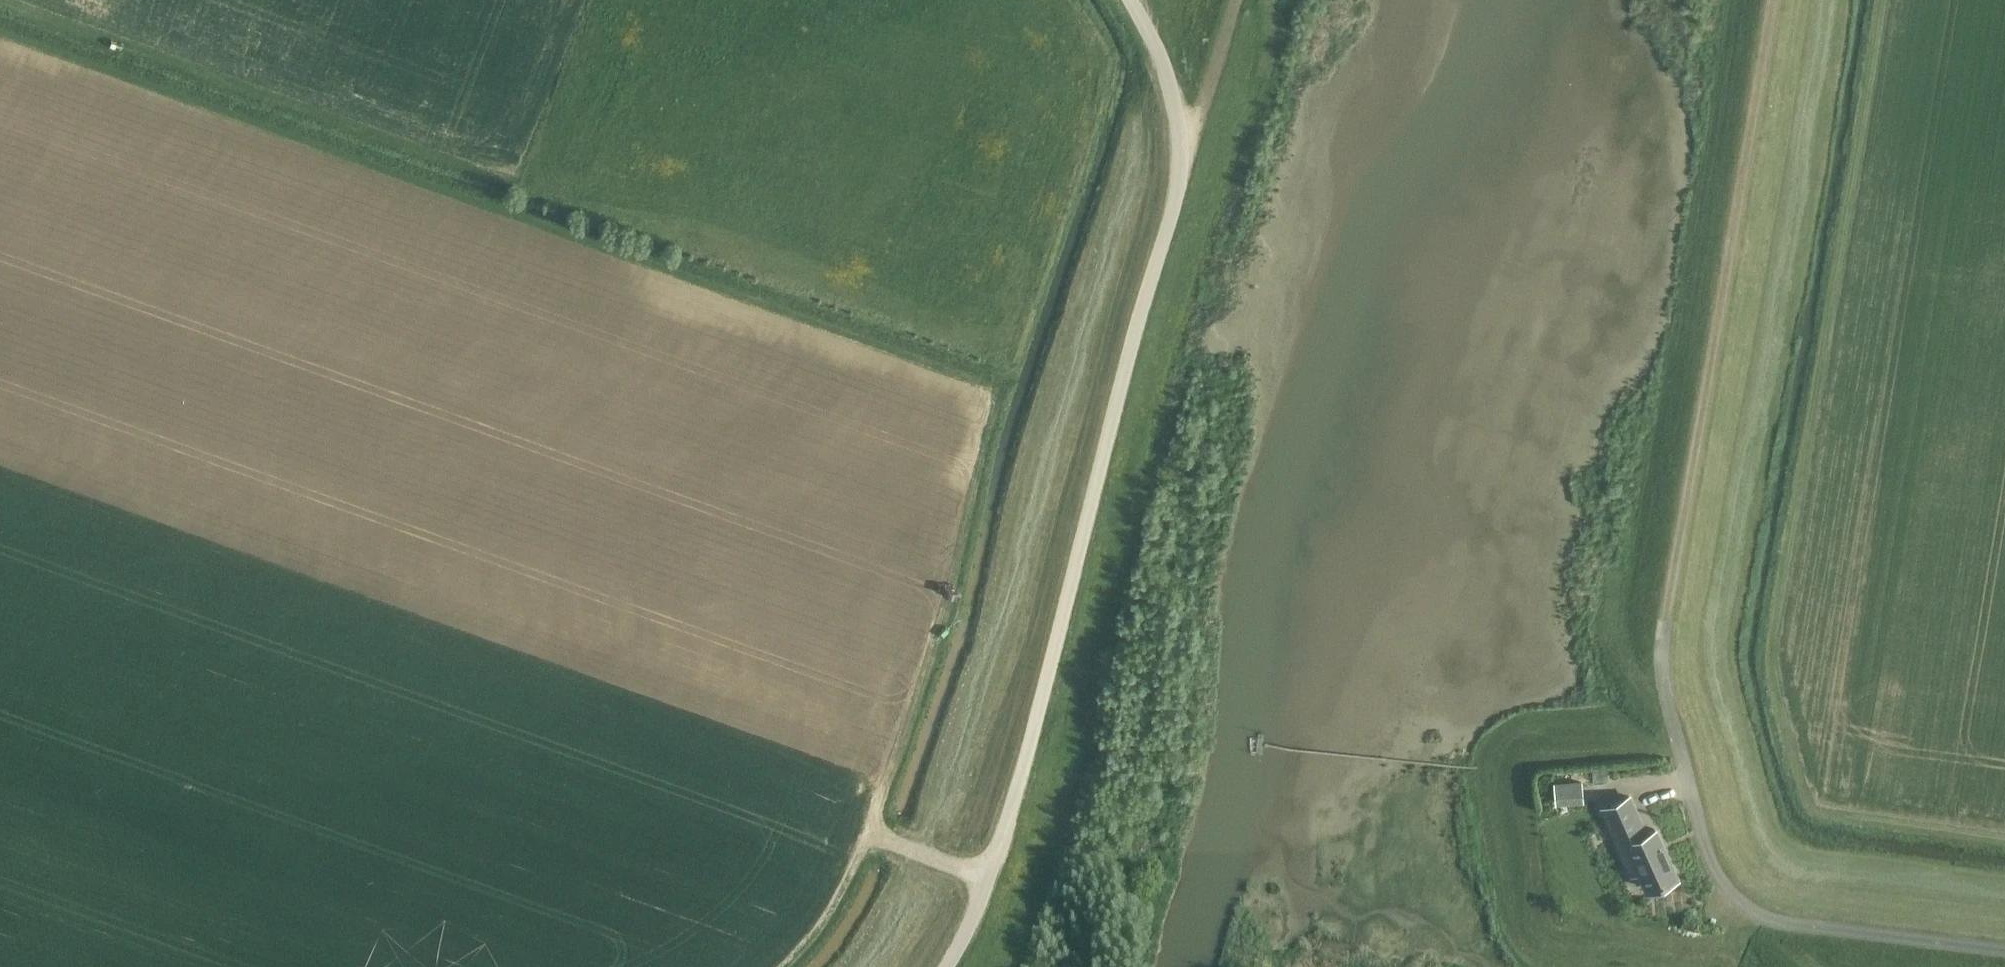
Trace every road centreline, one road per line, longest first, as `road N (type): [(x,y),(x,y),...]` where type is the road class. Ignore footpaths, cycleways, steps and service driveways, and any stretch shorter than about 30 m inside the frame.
road 1 (unclassified): [(1130,0),(1161,63),(1180,181),(1010,815),(968,928),(944,966)]
road 2 (track): [(1665,622),(1774,0)]
road 3 (unclassified): [(2004,951),(1758,910),(1729,886),(1690,797),(1668,690),(1665,622)]
road 4 (track): [(1179,141),(1224,0)]

